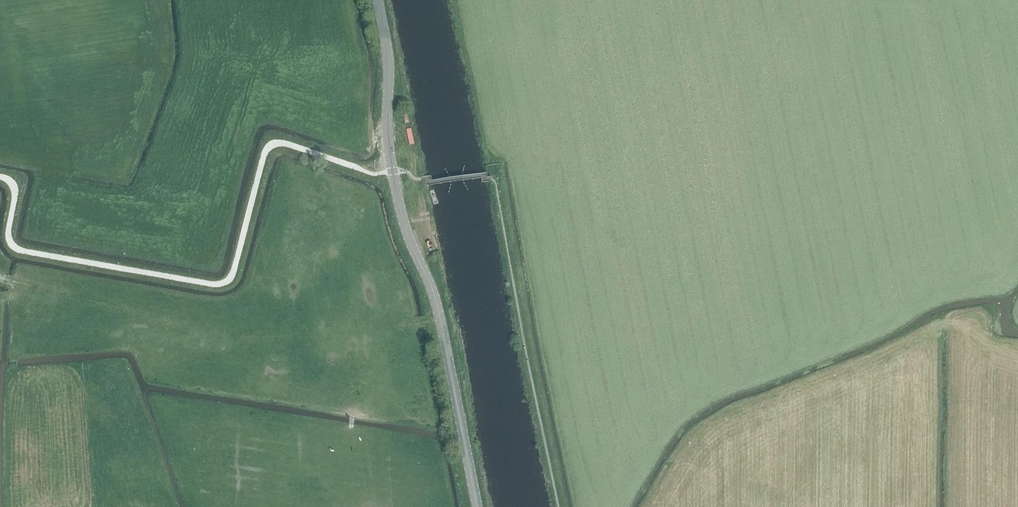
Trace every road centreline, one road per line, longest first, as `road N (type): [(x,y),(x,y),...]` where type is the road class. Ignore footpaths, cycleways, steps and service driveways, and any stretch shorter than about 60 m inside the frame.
road 1 (tertiary): [(477,506),(437,305),(392,172),(376,0)]

